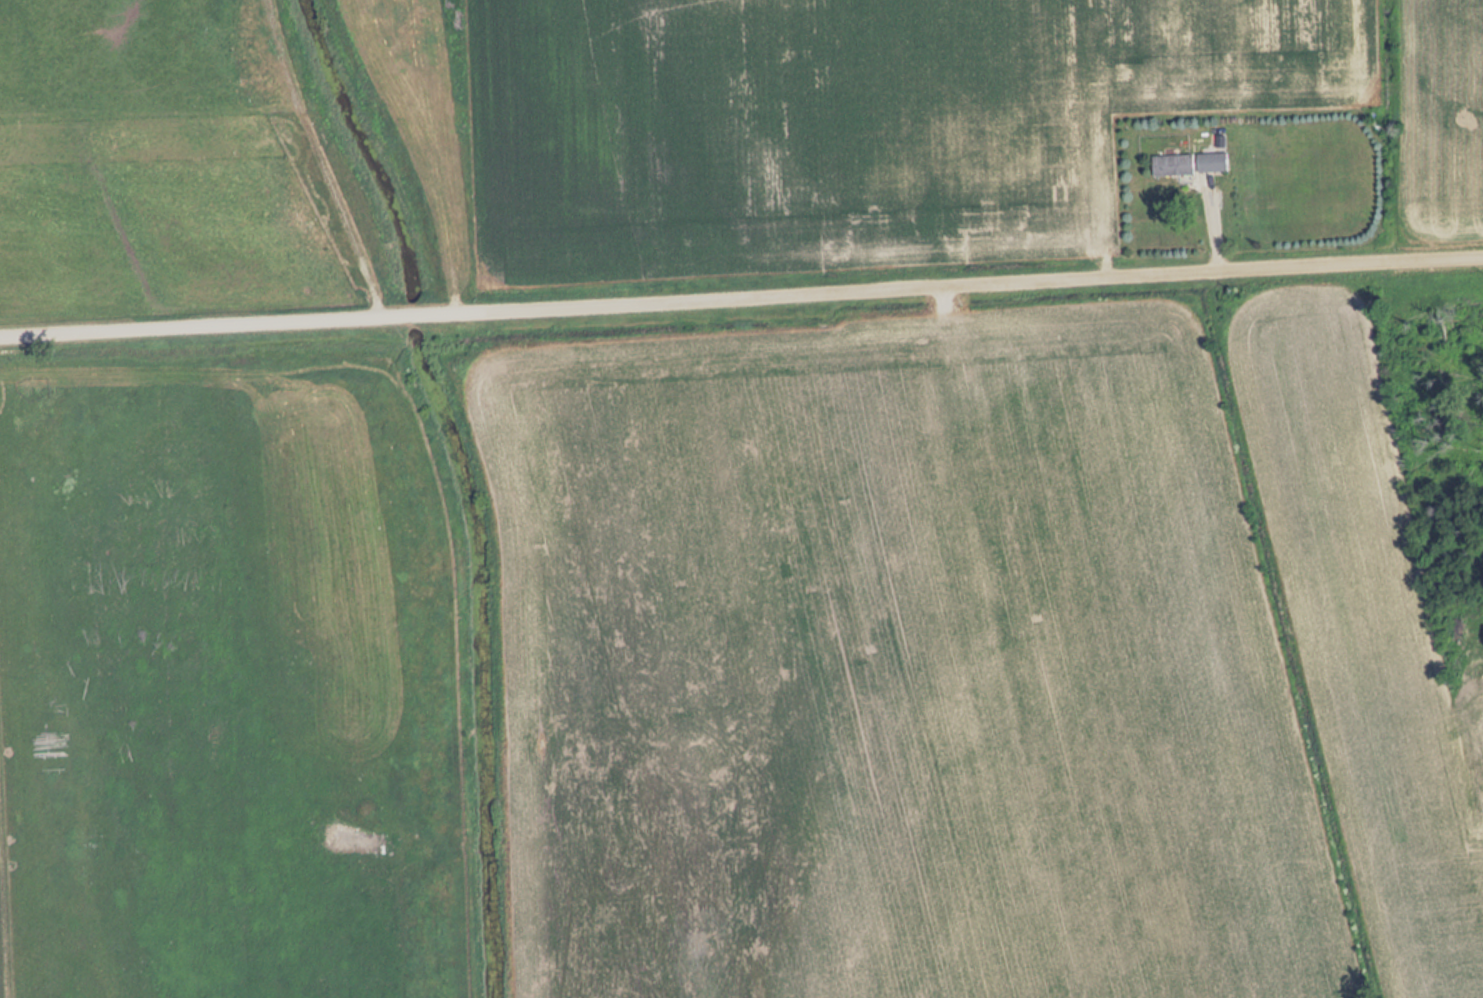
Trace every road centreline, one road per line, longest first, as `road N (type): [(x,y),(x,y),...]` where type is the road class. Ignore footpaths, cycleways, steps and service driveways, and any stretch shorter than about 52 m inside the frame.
road 1 (residential): [(0,338),(1482,256)]
road 2 (track): [(267,0),(299,114),(372,288),(374,317)]

